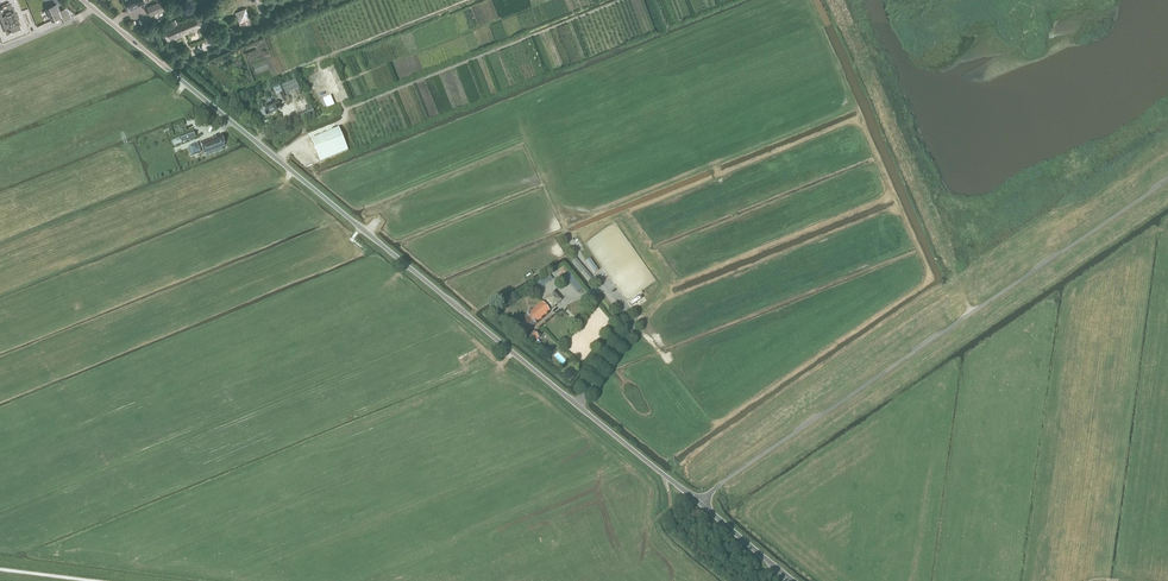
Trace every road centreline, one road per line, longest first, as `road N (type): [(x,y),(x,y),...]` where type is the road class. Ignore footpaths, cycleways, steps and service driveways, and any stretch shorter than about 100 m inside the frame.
road 1 (tertiary): [(698,502),(82,0)]
road 2 (unclassified): [(698,502),(1167,180)]
road 3 (track): [(837,0),(972,313)]
road 4 (track): [(345,111),(622,0)]
road 5 (track): [(468,0),(248,87)]
road 6 (tertiary): [(794,580),(698,502)]

